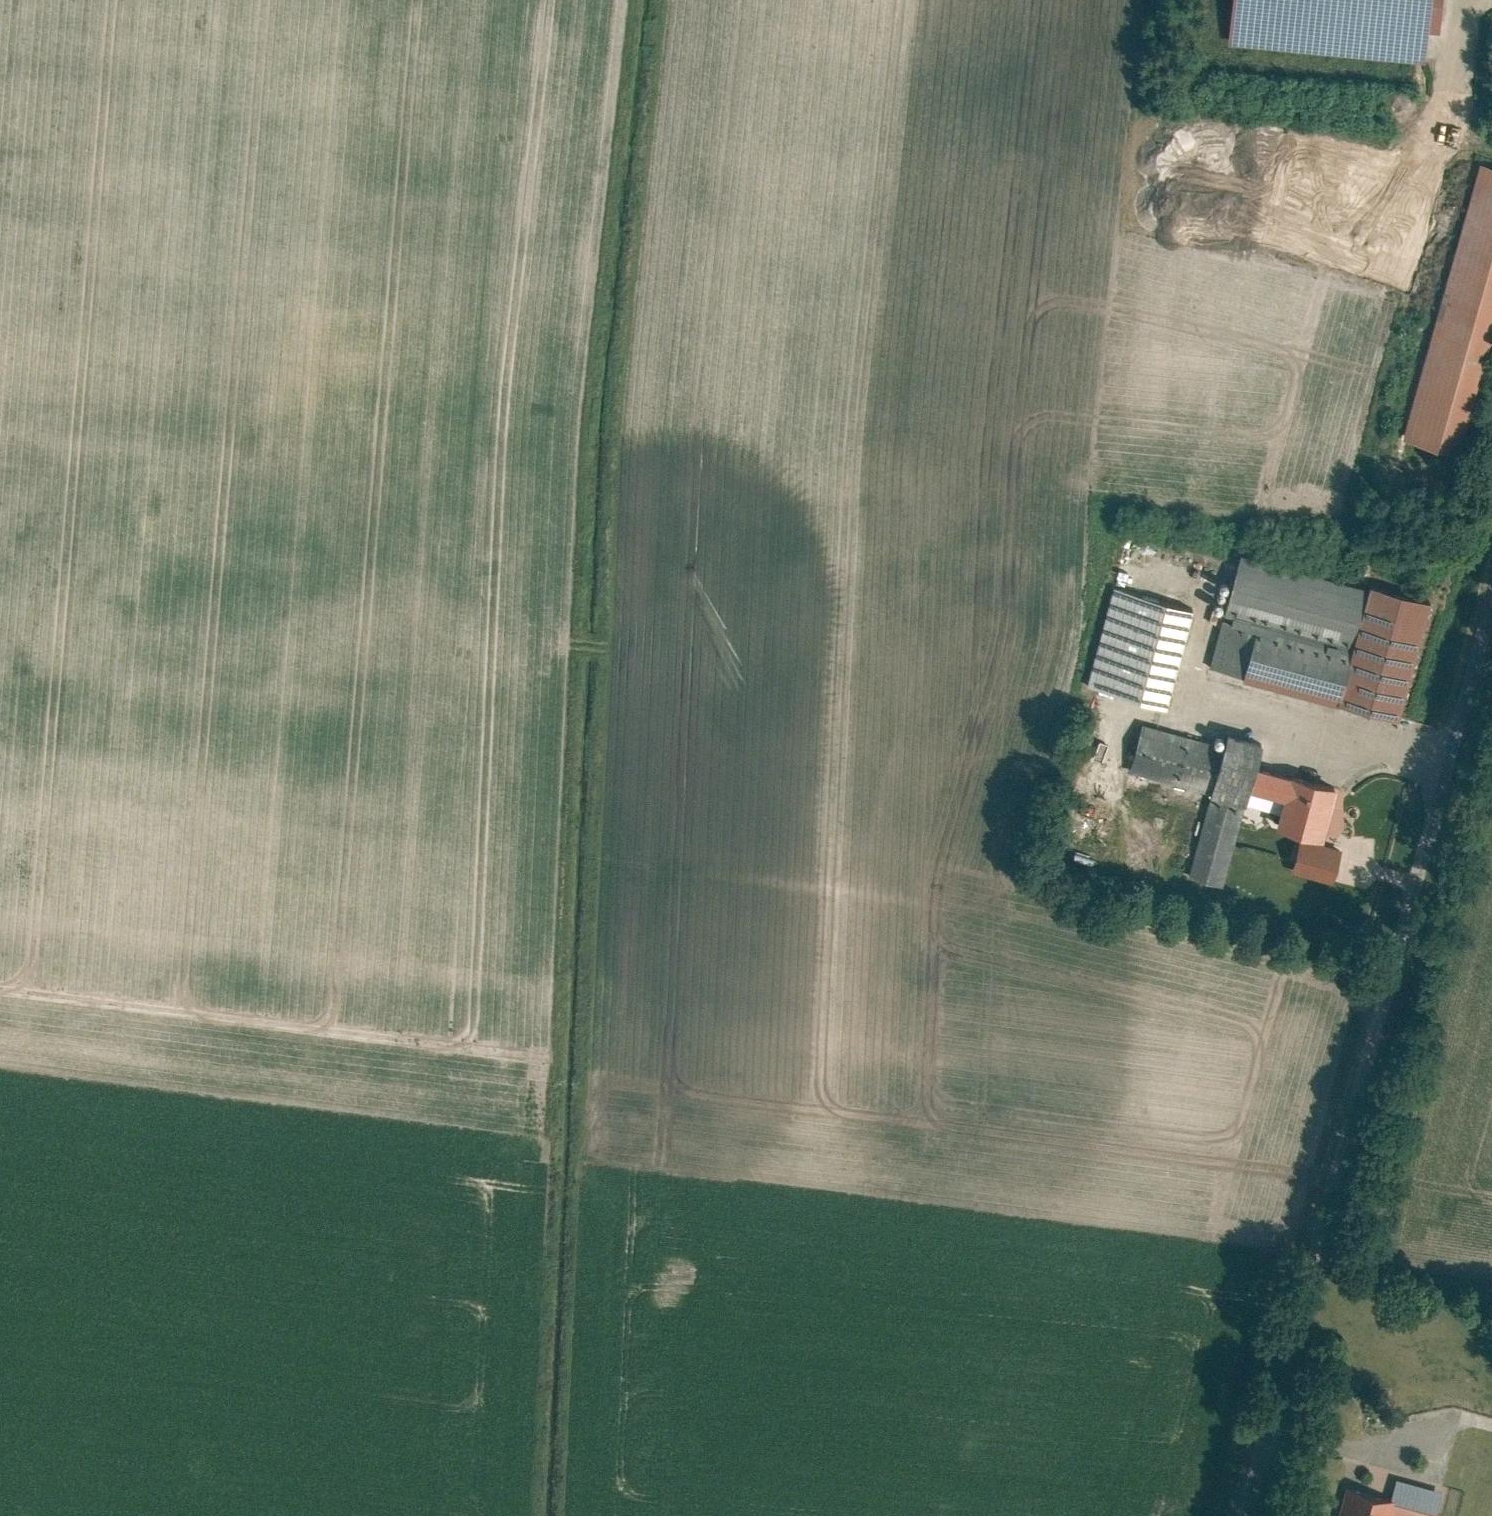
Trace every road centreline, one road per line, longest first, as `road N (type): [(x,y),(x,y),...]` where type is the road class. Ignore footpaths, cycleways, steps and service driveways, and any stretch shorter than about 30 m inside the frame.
road 1 (unclassified): [(1491,605),(1242,1515)]

